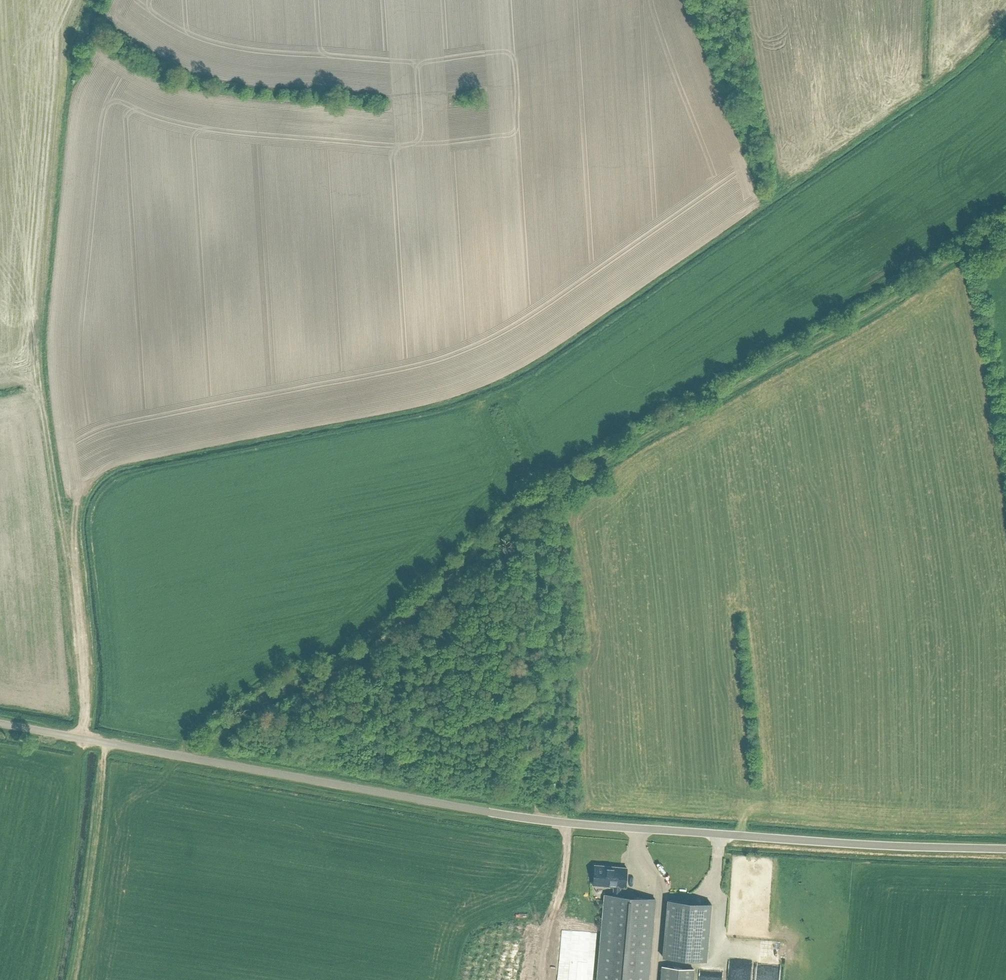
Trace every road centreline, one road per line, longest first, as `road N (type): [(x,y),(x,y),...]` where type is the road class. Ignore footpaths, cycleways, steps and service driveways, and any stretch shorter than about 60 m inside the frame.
road 1 (unclassified): [(1005,848),(545,820),(0,723)]
road 2 (track): [(201,759),(256,704),(363,655),(516,517),(1005,225)]
road 3 (track): [(105,742),(74,979)]

